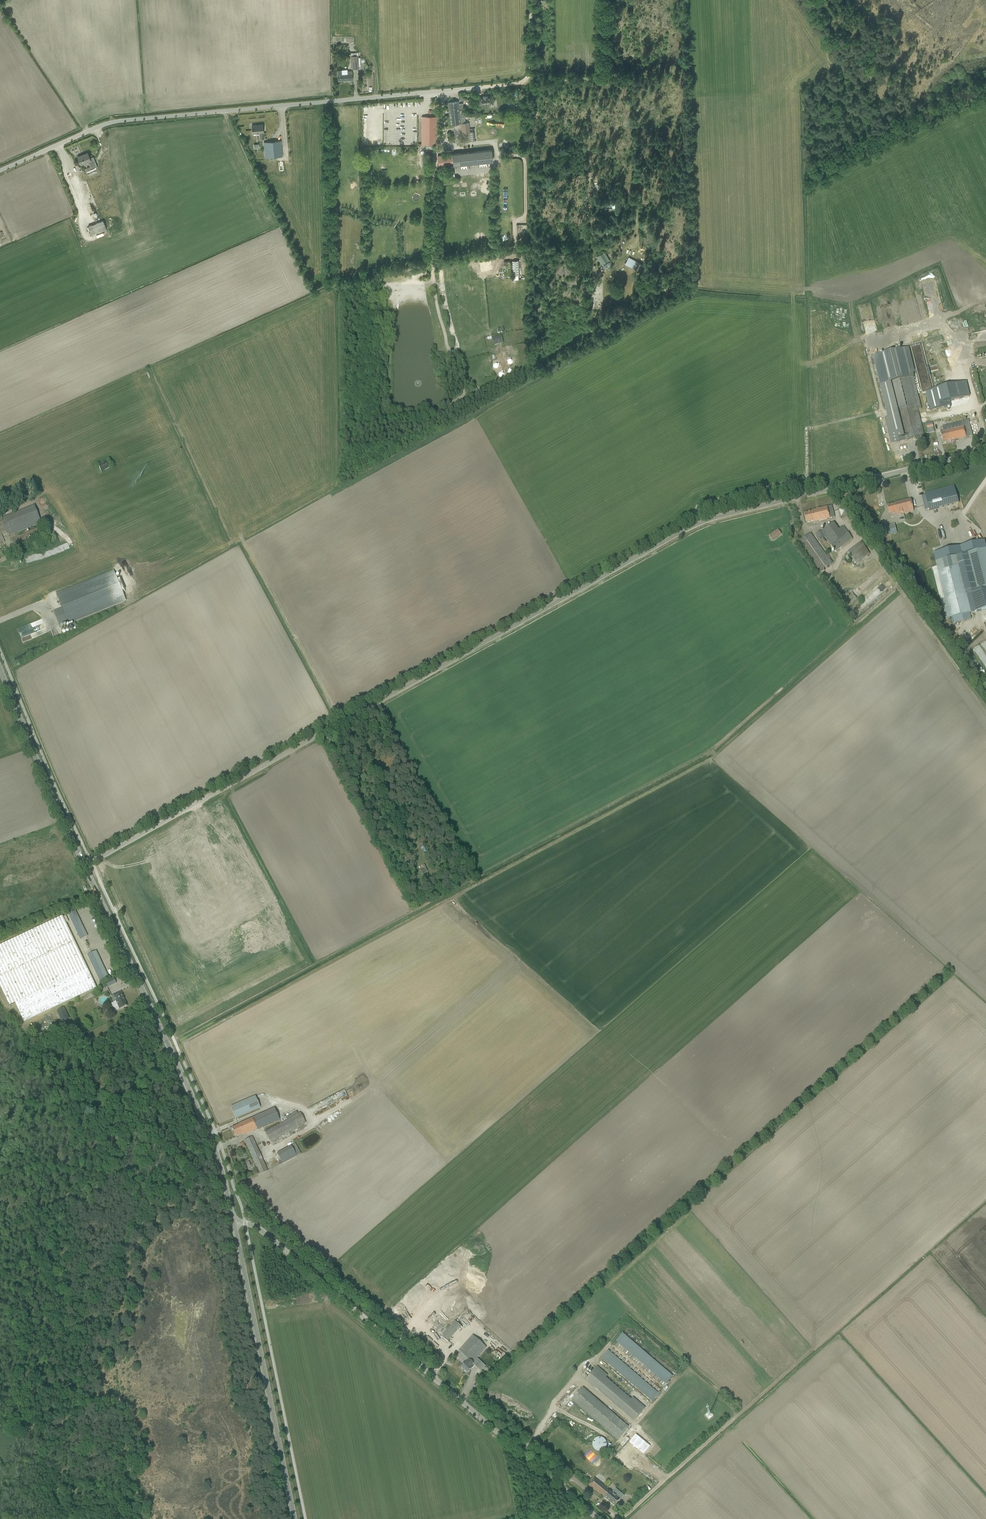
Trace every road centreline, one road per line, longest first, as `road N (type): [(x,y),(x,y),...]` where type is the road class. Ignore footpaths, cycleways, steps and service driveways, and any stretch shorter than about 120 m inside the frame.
road 1 (unclassified): [(84,864),(702,518),(985,449)]
road 2 (unclassified): [(0,170),(95,128),(140,118),(464,86)]
road 3 (unclassified): [(595,1518),(255,1225),(234,1224)]
road 4 (tertiary): [(234,1224),(202,1118),(84,864)]
road 5 (tertiary): [(294,1518),(234,1224)]
road 6 (tertiary): [(84,864),(0,670)]
road 7 (track): [(464,86),(529,81),(528,0)]

